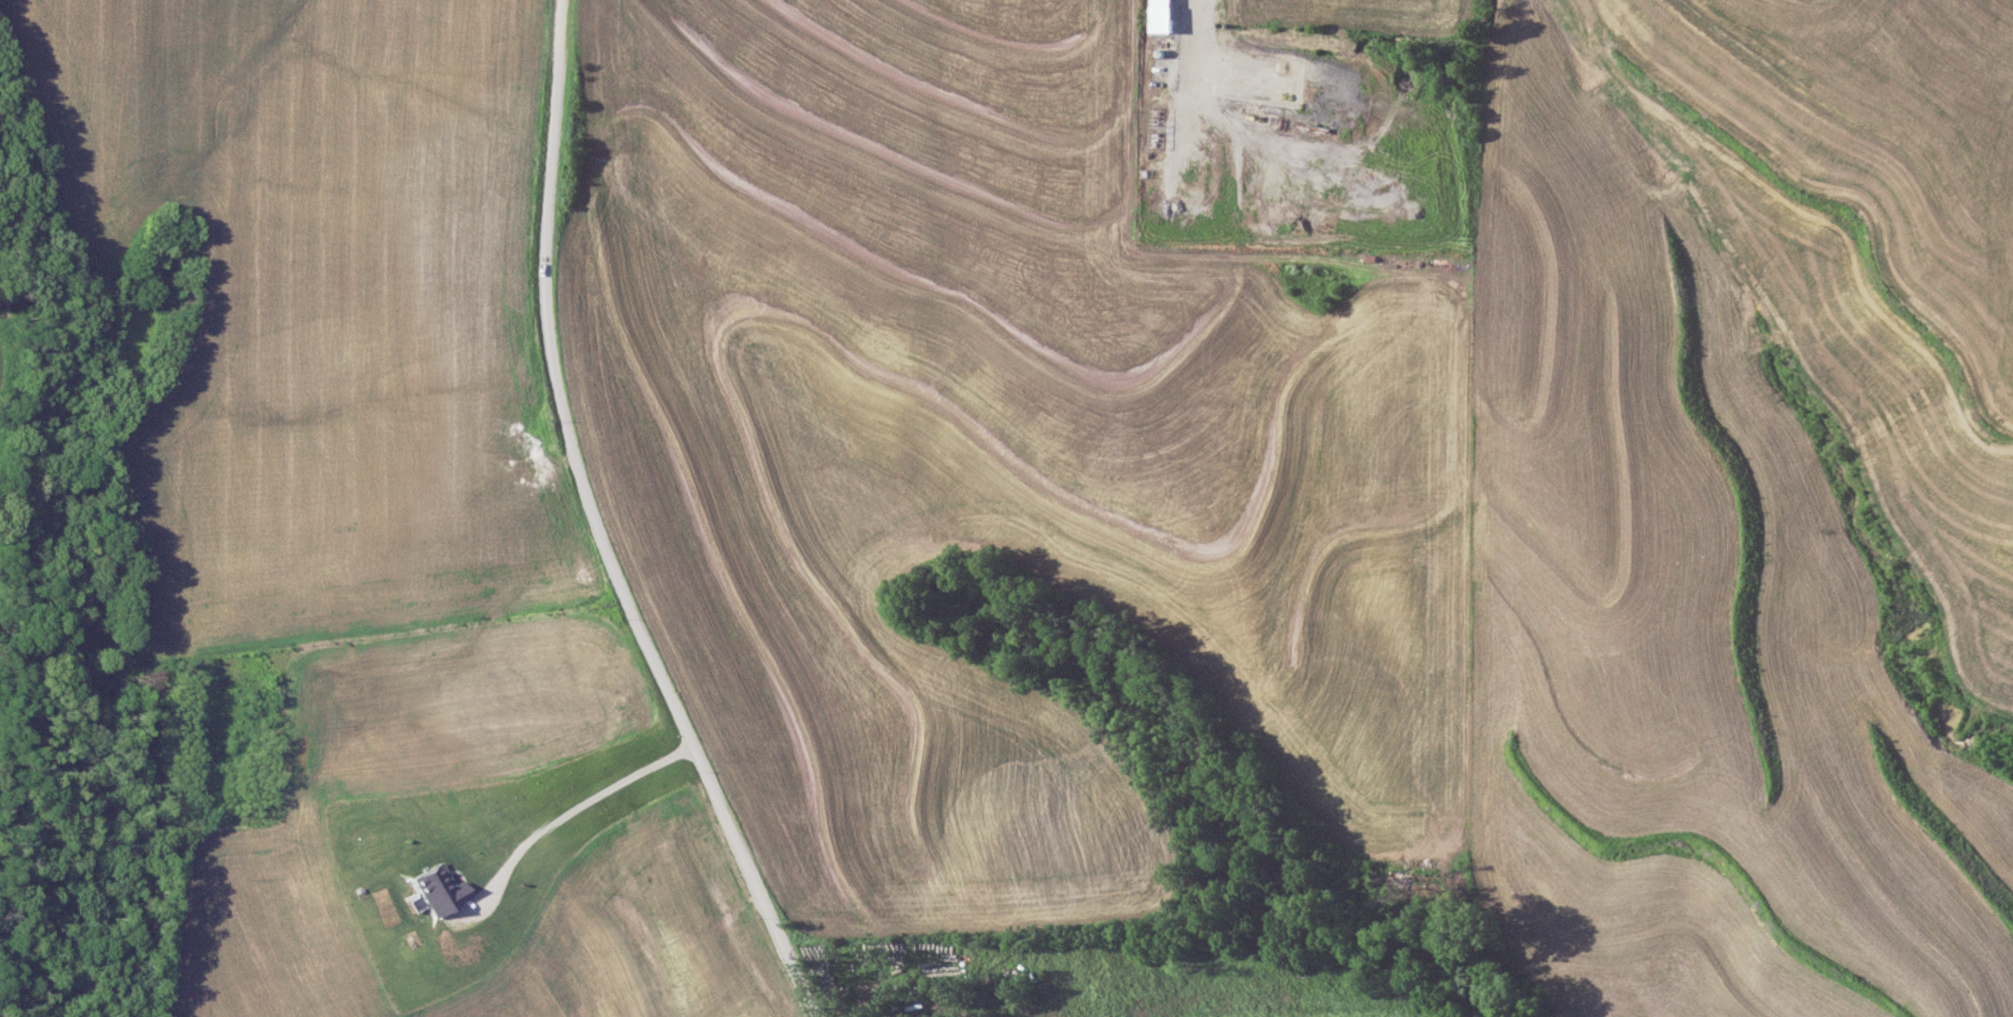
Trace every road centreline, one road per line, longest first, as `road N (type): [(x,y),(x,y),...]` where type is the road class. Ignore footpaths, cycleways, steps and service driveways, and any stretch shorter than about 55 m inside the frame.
road 1 (residential): [(821,1016),(588,507),(545,323),(547,214)]
road 2 (residential): [(547,214),(563,0)]

